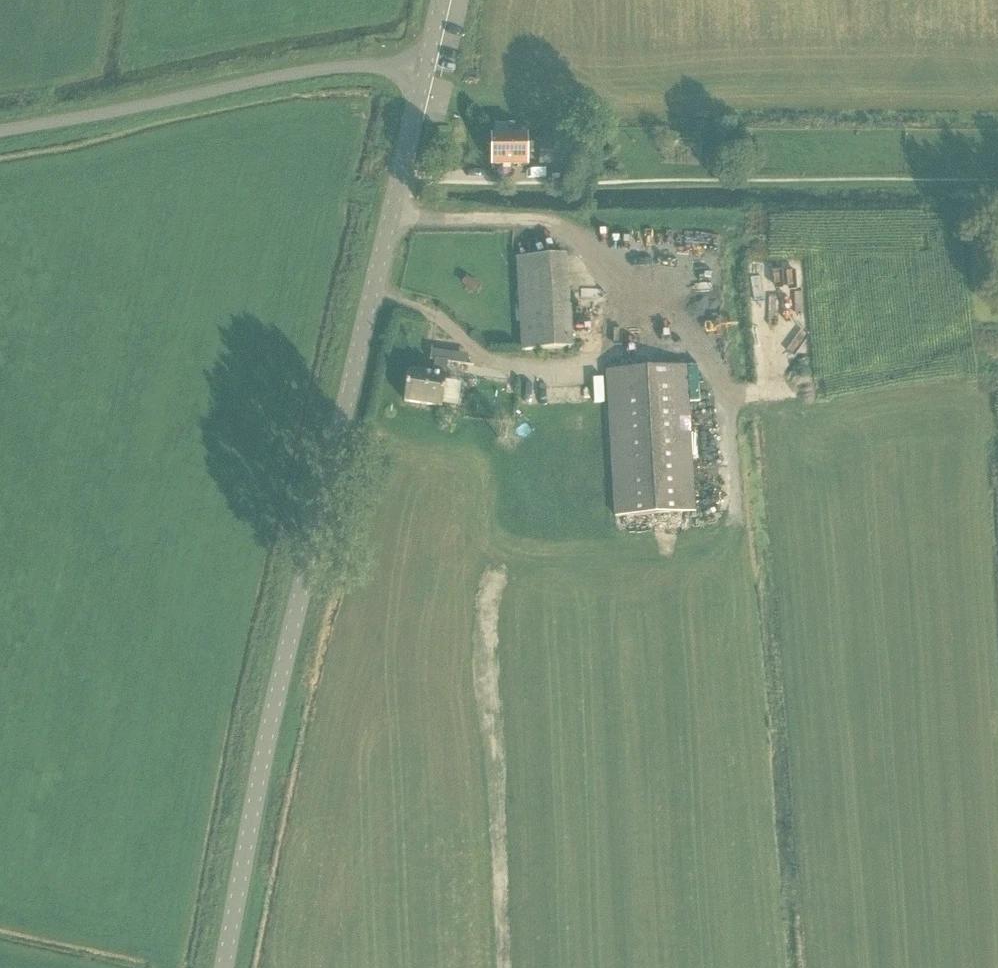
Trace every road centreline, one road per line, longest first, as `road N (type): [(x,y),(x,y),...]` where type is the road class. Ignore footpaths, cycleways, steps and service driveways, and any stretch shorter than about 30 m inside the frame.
road 1 (tertiary): [(223,967),(312,546),(425,72)]
road 2 (unclassified): [(0,128),(335,65),(425,72)]

